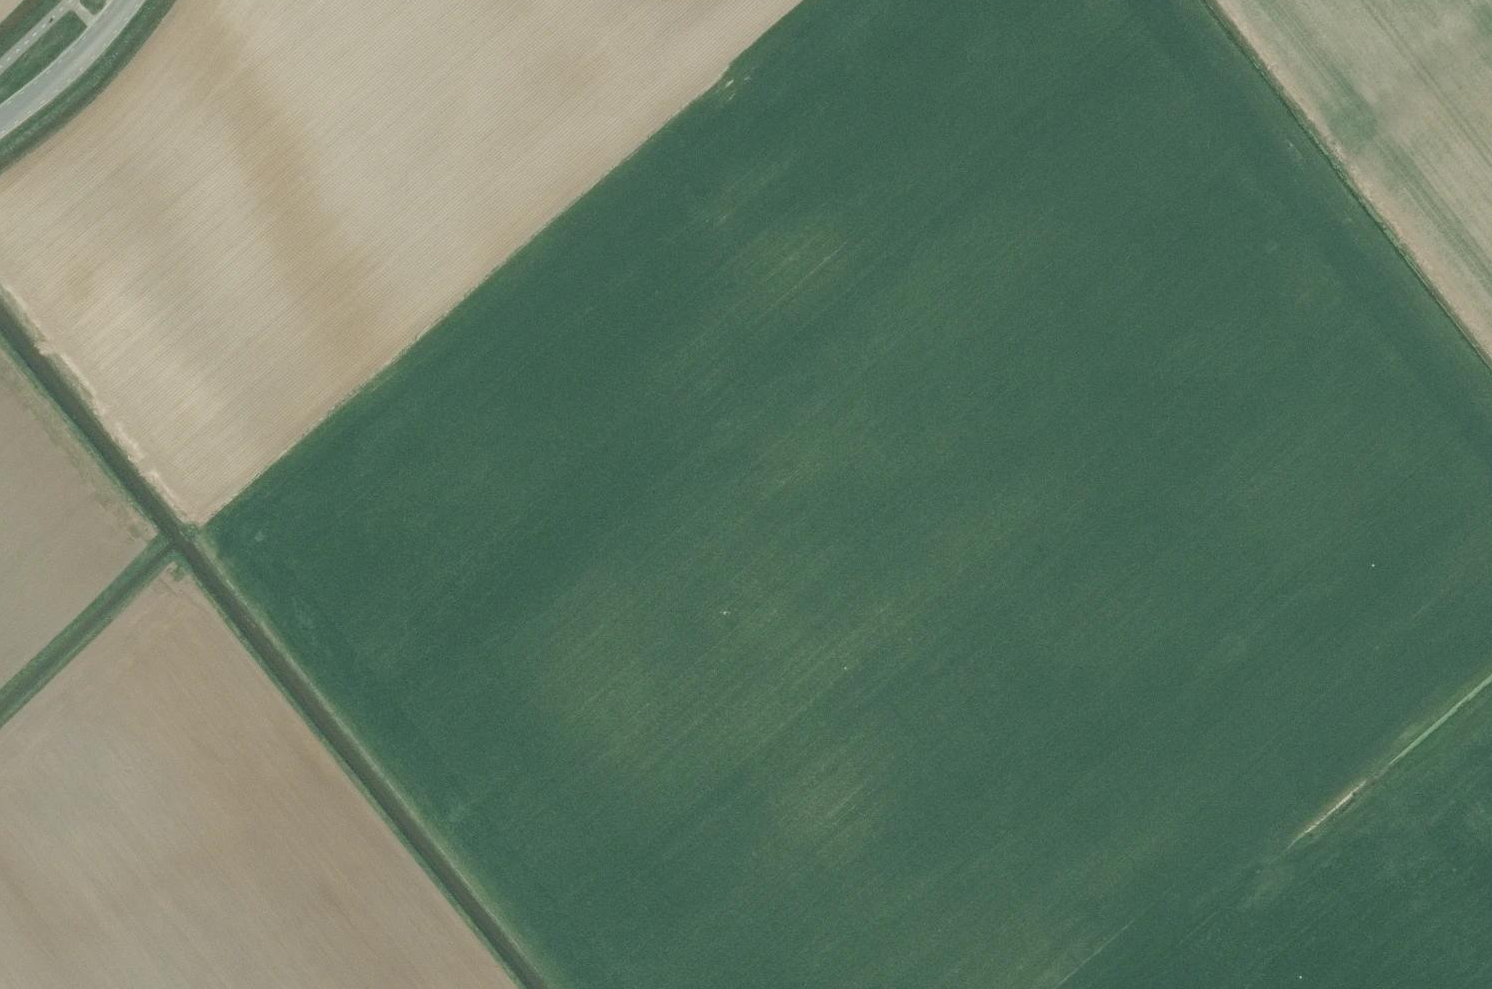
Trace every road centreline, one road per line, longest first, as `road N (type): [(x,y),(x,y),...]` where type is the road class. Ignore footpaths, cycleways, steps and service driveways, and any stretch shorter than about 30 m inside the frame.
road 1 (tertiary): [(0,122),(55,81),(128,0)]

